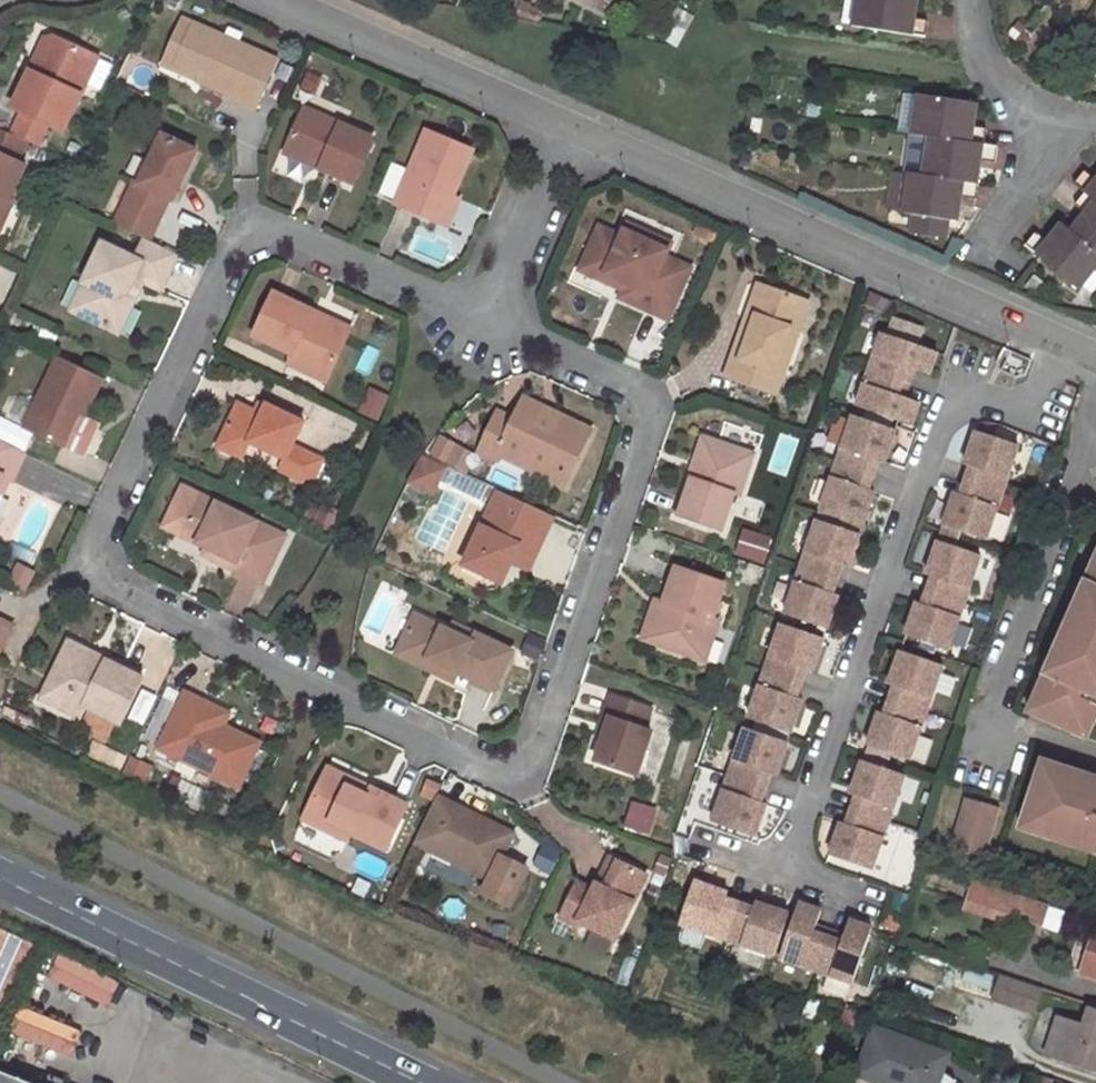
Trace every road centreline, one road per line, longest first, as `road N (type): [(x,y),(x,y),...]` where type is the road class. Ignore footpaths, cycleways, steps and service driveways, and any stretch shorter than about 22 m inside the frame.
road 1 (residential): [(487,318),(276,228),(238,243),(88,548),(100,587),(524,786),(652,430),(643,389)]
road 2 (residential): [(1062,342),(1028,404),(954,387),(788,872)]
road 3 (residential): [(569,125),(1062,342)]
road 4 (secondary): [(0,885),(414,1082)]
road 5 (residential): [(281,0),(569,125)]
road 6 (residential): [(569,125),(487,318)]
road 7 (residential): [(643,389),(487,318)]
road 8 (residential): [(1055,121),(1018,102),(994,76),(975,0)]
road 9 (residential): [(981,252),(1055,121)]

